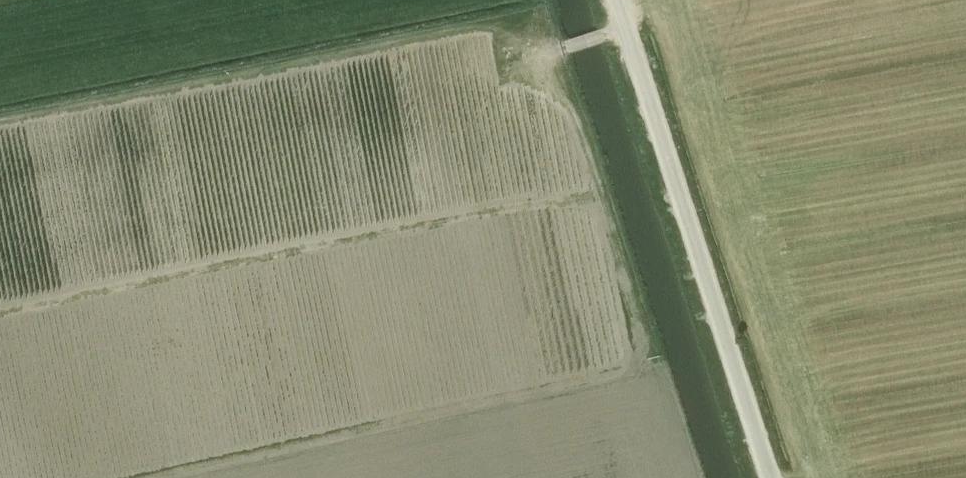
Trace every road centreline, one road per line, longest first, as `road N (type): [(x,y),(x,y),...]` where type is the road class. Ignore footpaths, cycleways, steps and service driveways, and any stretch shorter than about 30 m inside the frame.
road 1 (unclassified): [(768,477),(614,0)]

